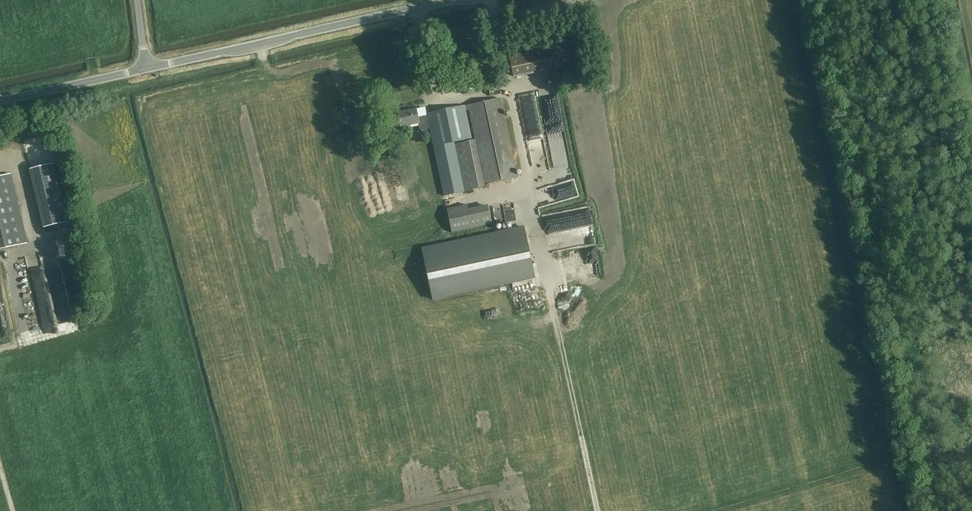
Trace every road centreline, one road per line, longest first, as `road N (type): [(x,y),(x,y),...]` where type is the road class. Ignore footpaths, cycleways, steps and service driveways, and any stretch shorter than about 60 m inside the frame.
road 1 (unclassified): [(143,65),(441,0)]
road 2 (unclassified): [(0,97),(143,65)]

